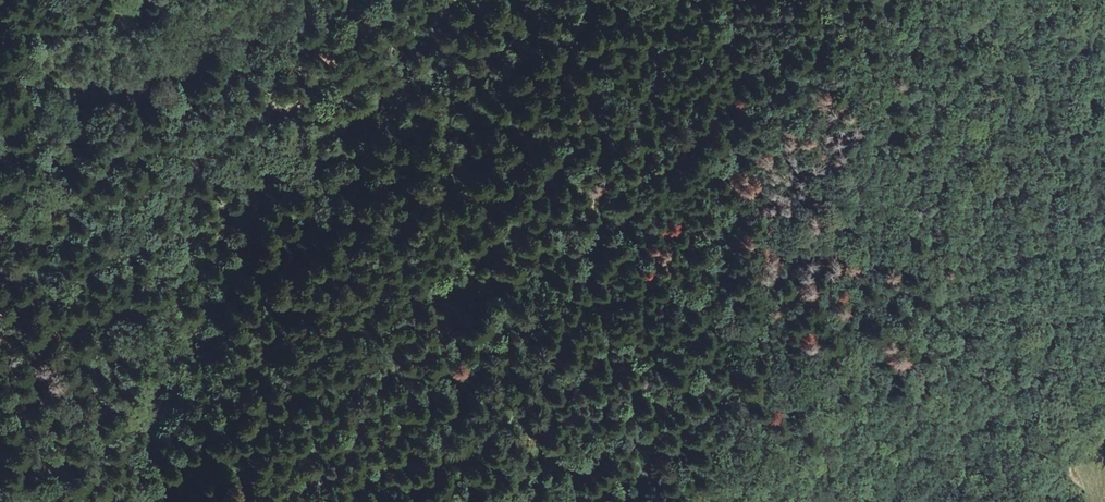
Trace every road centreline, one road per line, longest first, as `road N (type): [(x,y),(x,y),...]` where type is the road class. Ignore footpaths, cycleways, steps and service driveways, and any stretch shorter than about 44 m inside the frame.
road 1 (track): [(315,501),(515,306),(578,213),(680,0)]

